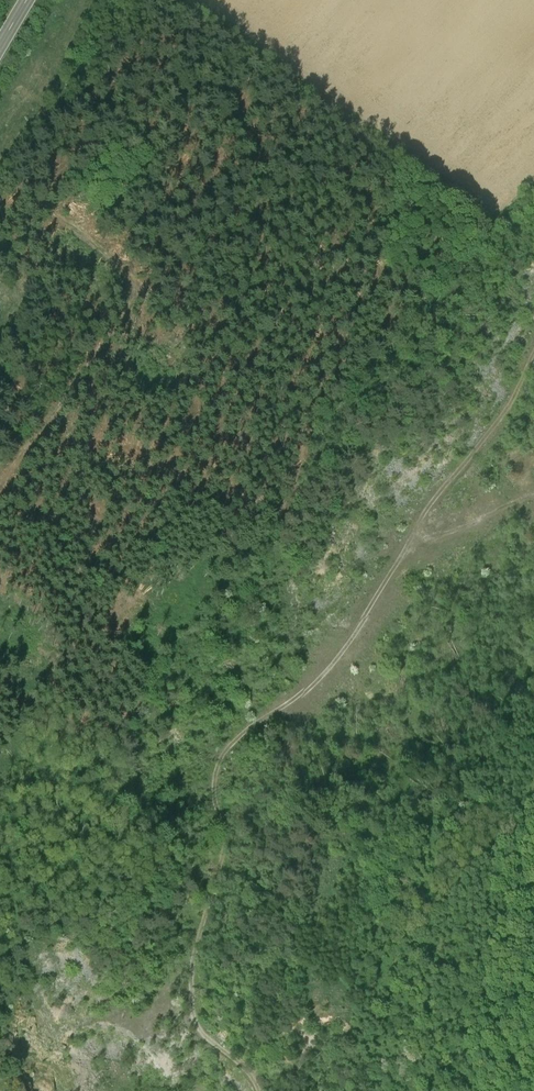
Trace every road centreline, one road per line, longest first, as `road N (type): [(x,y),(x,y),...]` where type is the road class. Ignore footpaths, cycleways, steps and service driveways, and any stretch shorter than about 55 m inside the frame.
road 1 (track): [(0,174),(309,419)]

